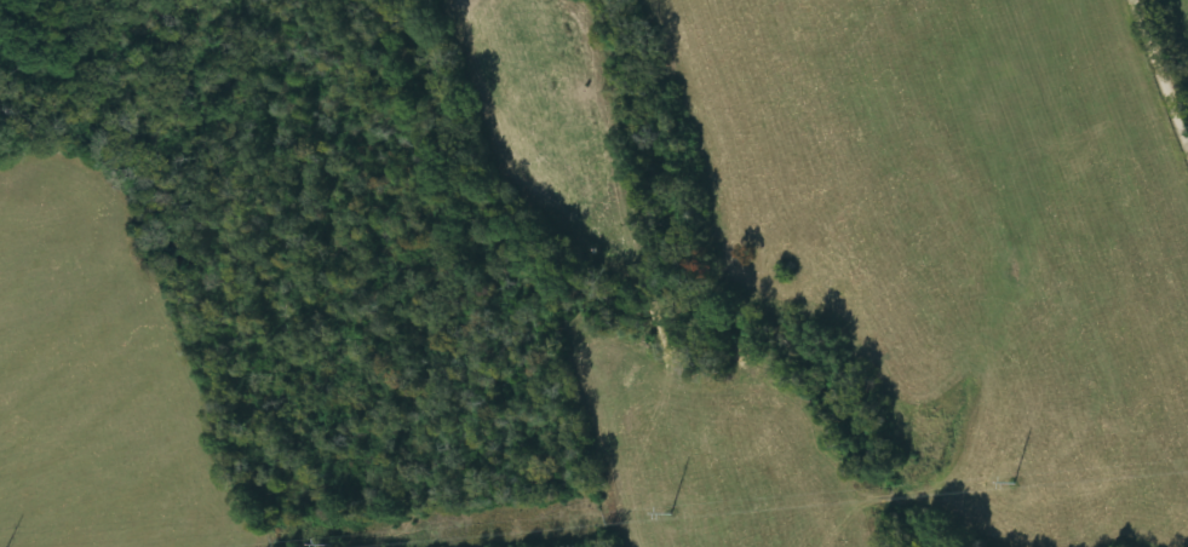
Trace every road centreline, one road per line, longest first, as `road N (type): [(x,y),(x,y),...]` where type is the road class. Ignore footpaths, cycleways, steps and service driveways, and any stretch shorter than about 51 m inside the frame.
road 1 (residential): [(1187,170),(1133,0)]

